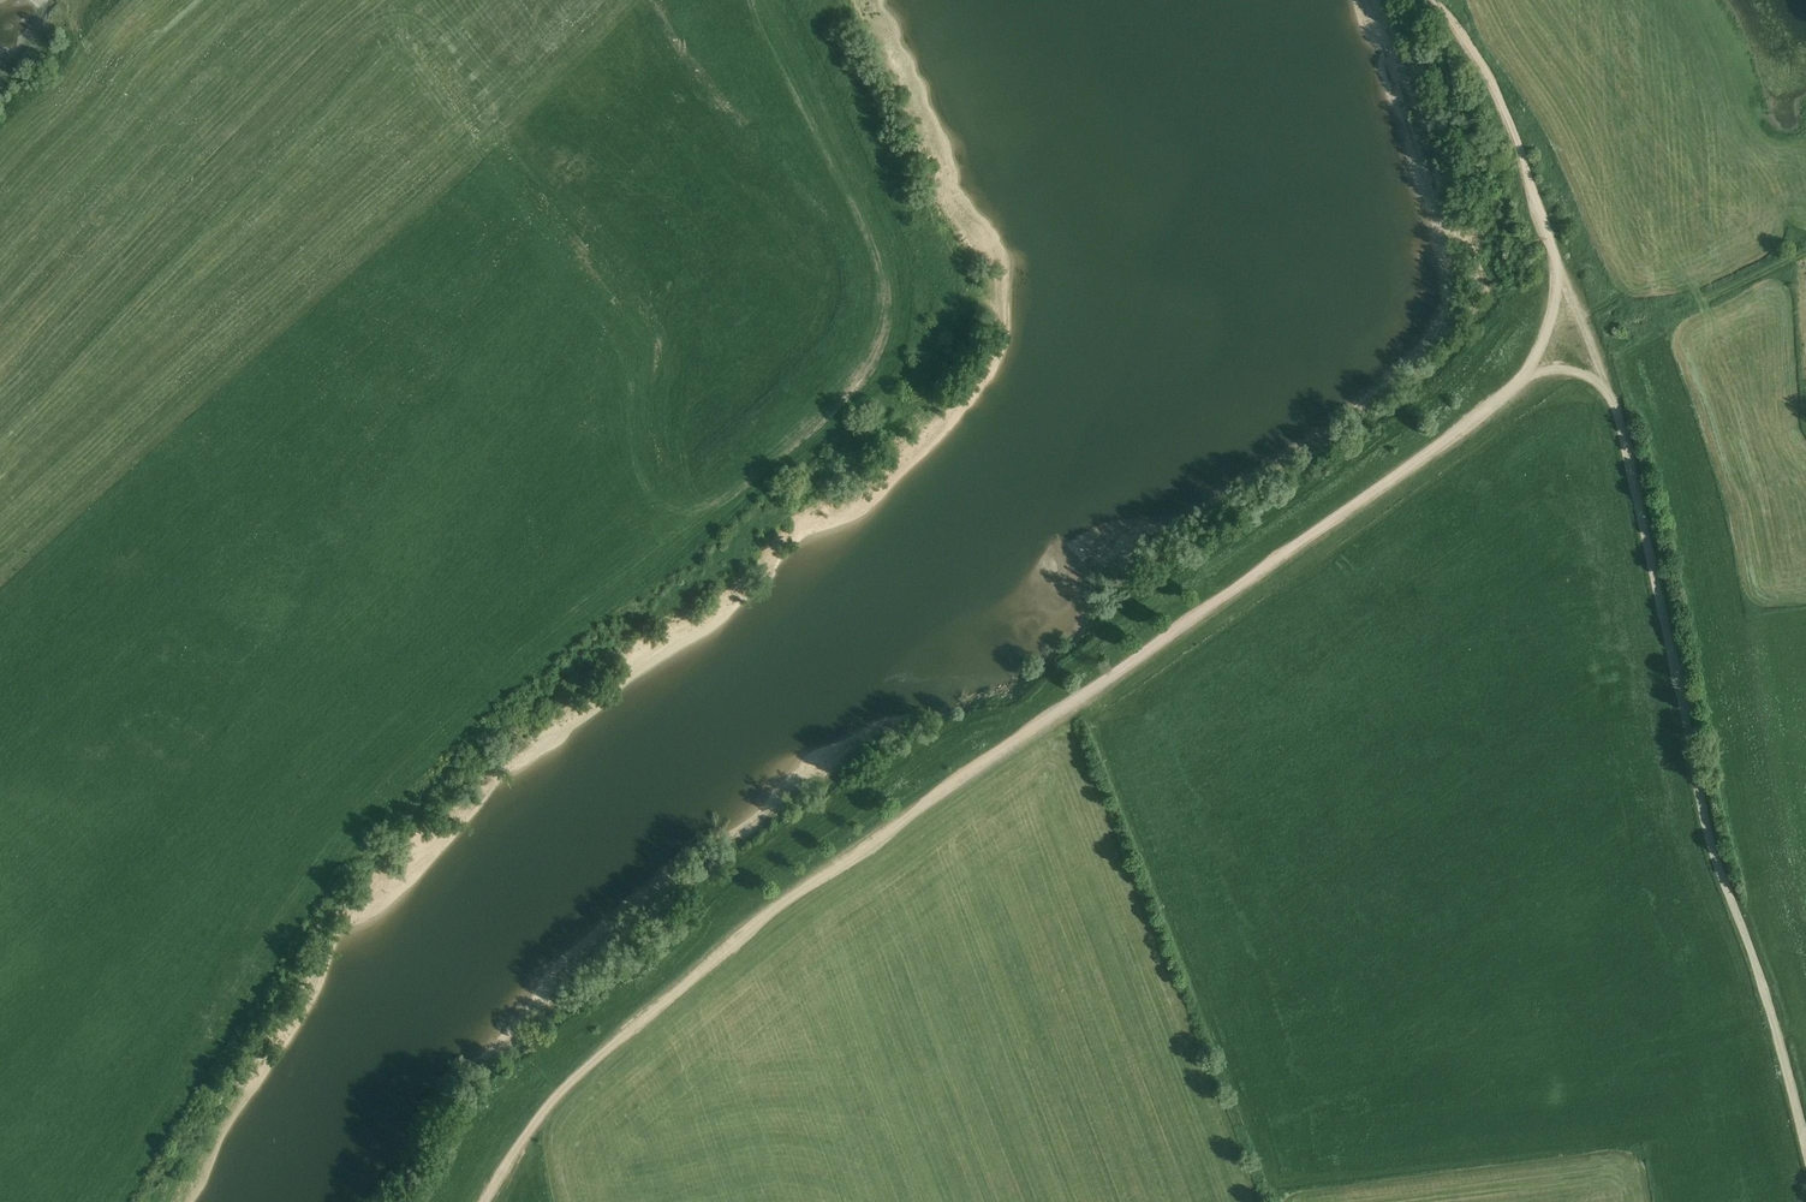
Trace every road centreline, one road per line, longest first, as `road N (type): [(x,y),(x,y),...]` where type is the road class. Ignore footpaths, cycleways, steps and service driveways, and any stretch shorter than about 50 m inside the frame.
road 1 (track): [(1438,0),(1489,82),(1552,243),(1546,339),(1515,391),(737,936),(538,1122),(486,1201)]
road 2 (track): [(1552,243),(1614,399),(1663,592),(1710,833),(1805,1136)]

